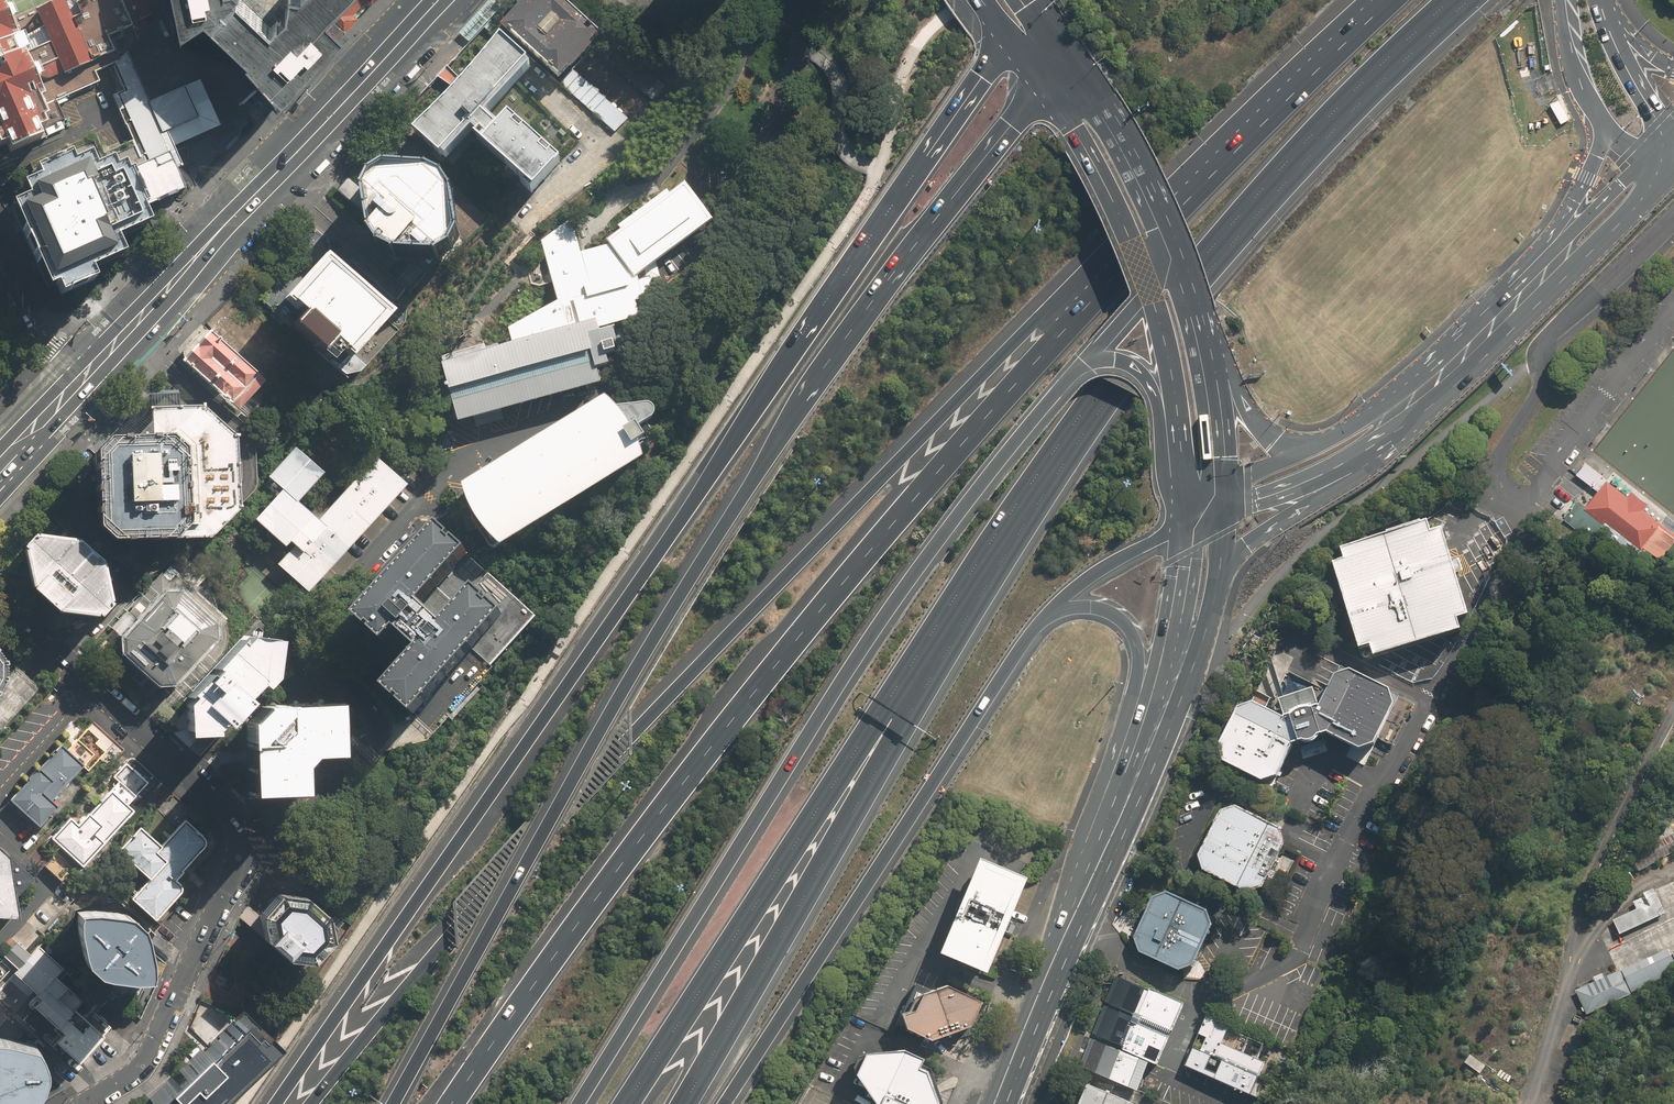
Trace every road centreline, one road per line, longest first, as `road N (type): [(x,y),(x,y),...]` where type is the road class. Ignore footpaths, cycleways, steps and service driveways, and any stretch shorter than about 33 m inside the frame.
road 1 (motorway): [(274,1103),(1012,45)]
road 2 (motorway): [(317,1103),(456,925),(632,731),(1066,289),(1172,201)]
road 3 (motorway): [(396,1103),(559,796),(802,404),(1041,84)]
road 4 (motorway): [(442,1103),(760,681),(1172,201)]
road 5 (motorway): [(1082,365),(855,662),(579,1103)]
road 6 (motorway): [(1017,506),(626,1103)]
road 7 (motorway): [(1017,506),(901,728),(684,1103)]
road 8 (motorway): [(1450,0),(1224,232),(1017,506)]
road 9 (motorway): [(1047,616),(724,1103)]
road 10 (residential): [(430,492),(300,634),(299,643),(376,719),(381,735),(274,849),(243,856)]
road 11 (secondary): [(99,359),(439,0)]
road 12 (secondary): [(1673,172),(1397,436)]
road 13 (secondary): [(1129,786),(1002,1103)]
road 14 (residential): [(243,856),(149,1064),(89,1103)]
road 15 (motorway): [(1172,201),(1387,0)]
road 16 (secondary): [(1301,452),(1374,408),(1503,291)]
road 17 (motorway): [(1129,786),(1138,663),(1130,632),(1120,618),(1092,608),(1047,616)]
road 18 (residential): [(90,682),(226,811),(239,827),(243,856)]
road 19 (secondary): [(1397,436),(1366,470),(1252,541),(1218,577)]
road 20 (secondary): [(1149,283),(1093,161),(1041,84)]
road 21 (secondary): [(1147,743),(1170,649),(1186,525)]
road 22 (secondary): [(1185,491),(1173,385),(1149,283)]
road 23 (secondary): [(1503,291),(1655,156)]
road 24 (secondary): [(1068,56),(1170,225)]
road 25 (secondary): [(1397,436),(1222,517)]
road 26 (secondary): [(1503,291),(1557,226),(1607,130)]
road 27 (motorway): [(1185,491),(1151,385),(1124,362),(1082,365)]
road 28 (secondary): [(1218,577),(1185,683),(1147,743)]
road 29 (motorway): [(1186,525),(1093,575),(1047,616)]
road 30 (secondary): [(1207,329),(1221,489)]
road 31 (secondary): [(1207,329),(1261,431),(1301,452)]
road 32 (secondary): [(0,463),(99,359)]
road 33 (tertiary): [(0,274),(41,344),(99,359)]
road 34 (secondary): [(1607,130),(1581,85),(1565,0)]
road 35 (secondary): [(1604,17),(1640,91),(1673,136)]
road 36 (residential): [(0,781),(90,682)]
road 37 (residential): [(0,597),(90,682)]

